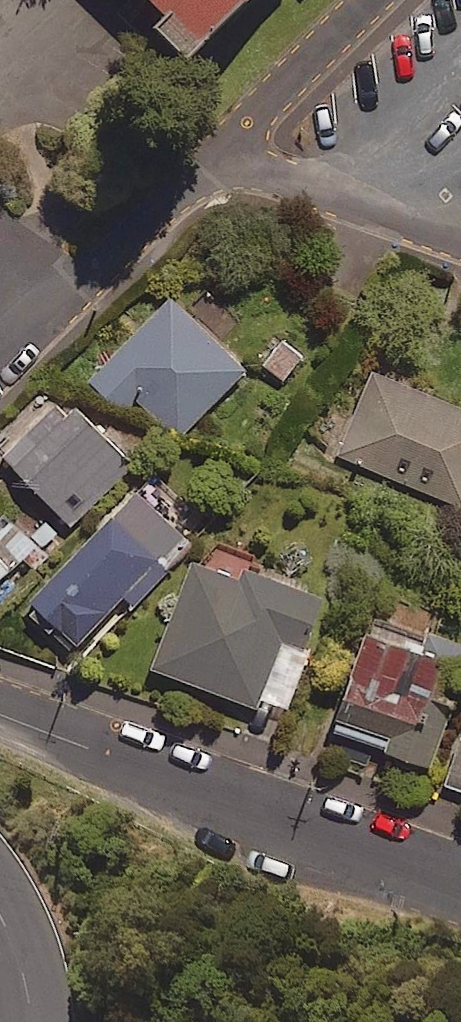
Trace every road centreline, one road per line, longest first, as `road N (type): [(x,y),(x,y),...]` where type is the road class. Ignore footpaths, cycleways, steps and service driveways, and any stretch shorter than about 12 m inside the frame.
road 1 (residential): [(0,715),(460,887)]
road 2 (residential): [(0,359),(214,157)]
road 3 (residential): [(214,157),(460,244)]
road 4 (residential): [(214,157),(375,0)]

